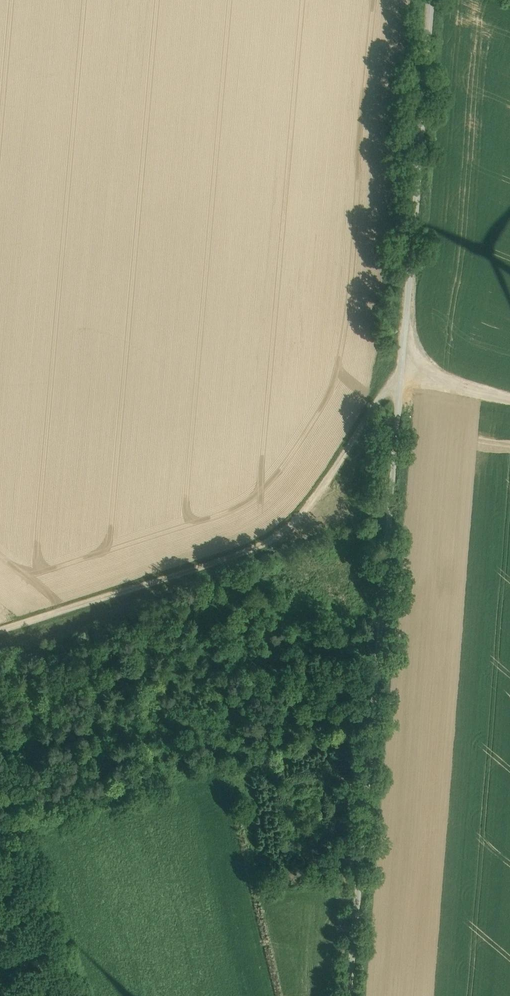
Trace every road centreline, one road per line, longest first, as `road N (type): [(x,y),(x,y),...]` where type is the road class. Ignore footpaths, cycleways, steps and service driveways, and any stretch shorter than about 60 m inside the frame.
road 1 (unclassified): [(350,995),(431,0)]
road 2 (track): [(400,377),(287,531),(0,634)]

